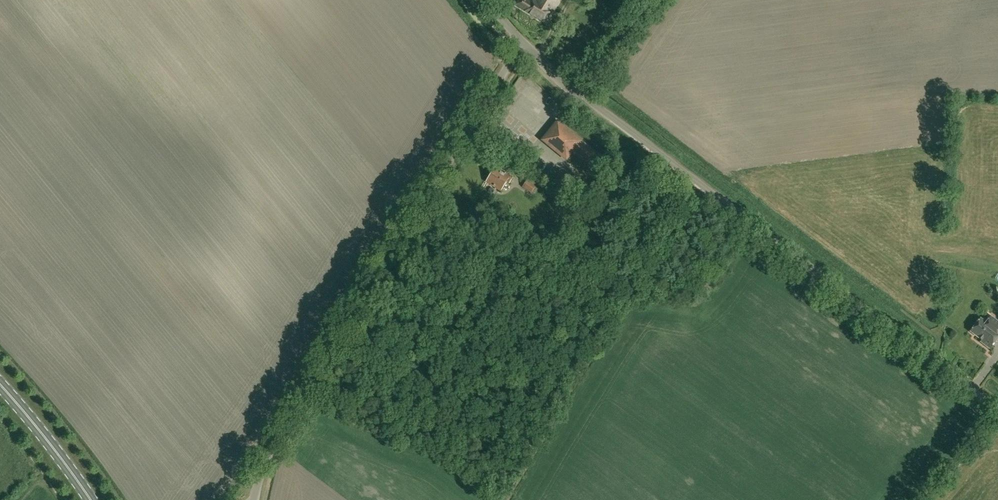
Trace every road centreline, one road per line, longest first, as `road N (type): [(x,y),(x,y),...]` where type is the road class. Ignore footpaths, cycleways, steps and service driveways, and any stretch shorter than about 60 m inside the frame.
road 1 (unclassified): [(523,43),(266,461),(254,499)]
road 2 (unclassified): [(997,408),(582,96)]
road 3 (primary): [(0,385),(91,499)]

